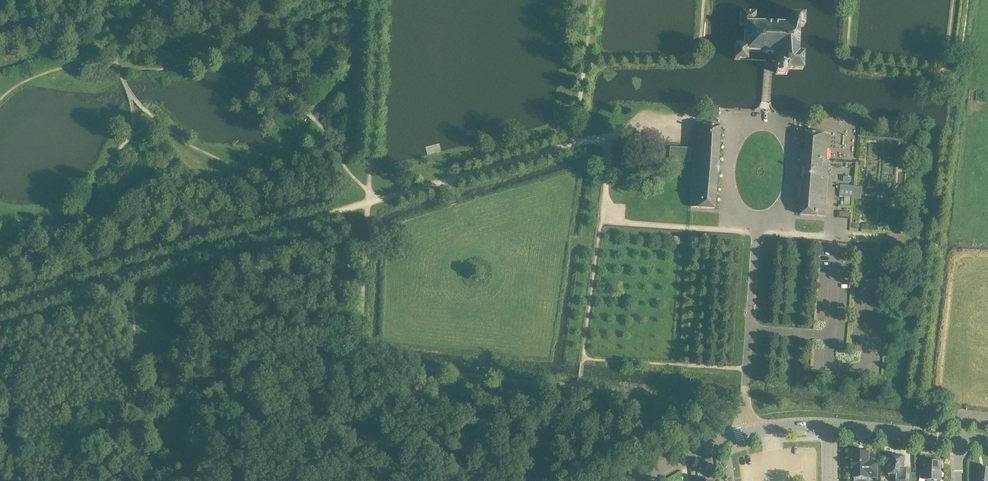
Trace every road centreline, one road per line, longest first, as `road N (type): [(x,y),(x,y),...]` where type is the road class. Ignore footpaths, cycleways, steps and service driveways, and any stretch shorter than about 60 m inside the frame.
road 1 (track): [(0,307),(574,144),(697,117),(744,131)]
road 2 (tertiary): [(641,480),(741,435),(827,425)]

